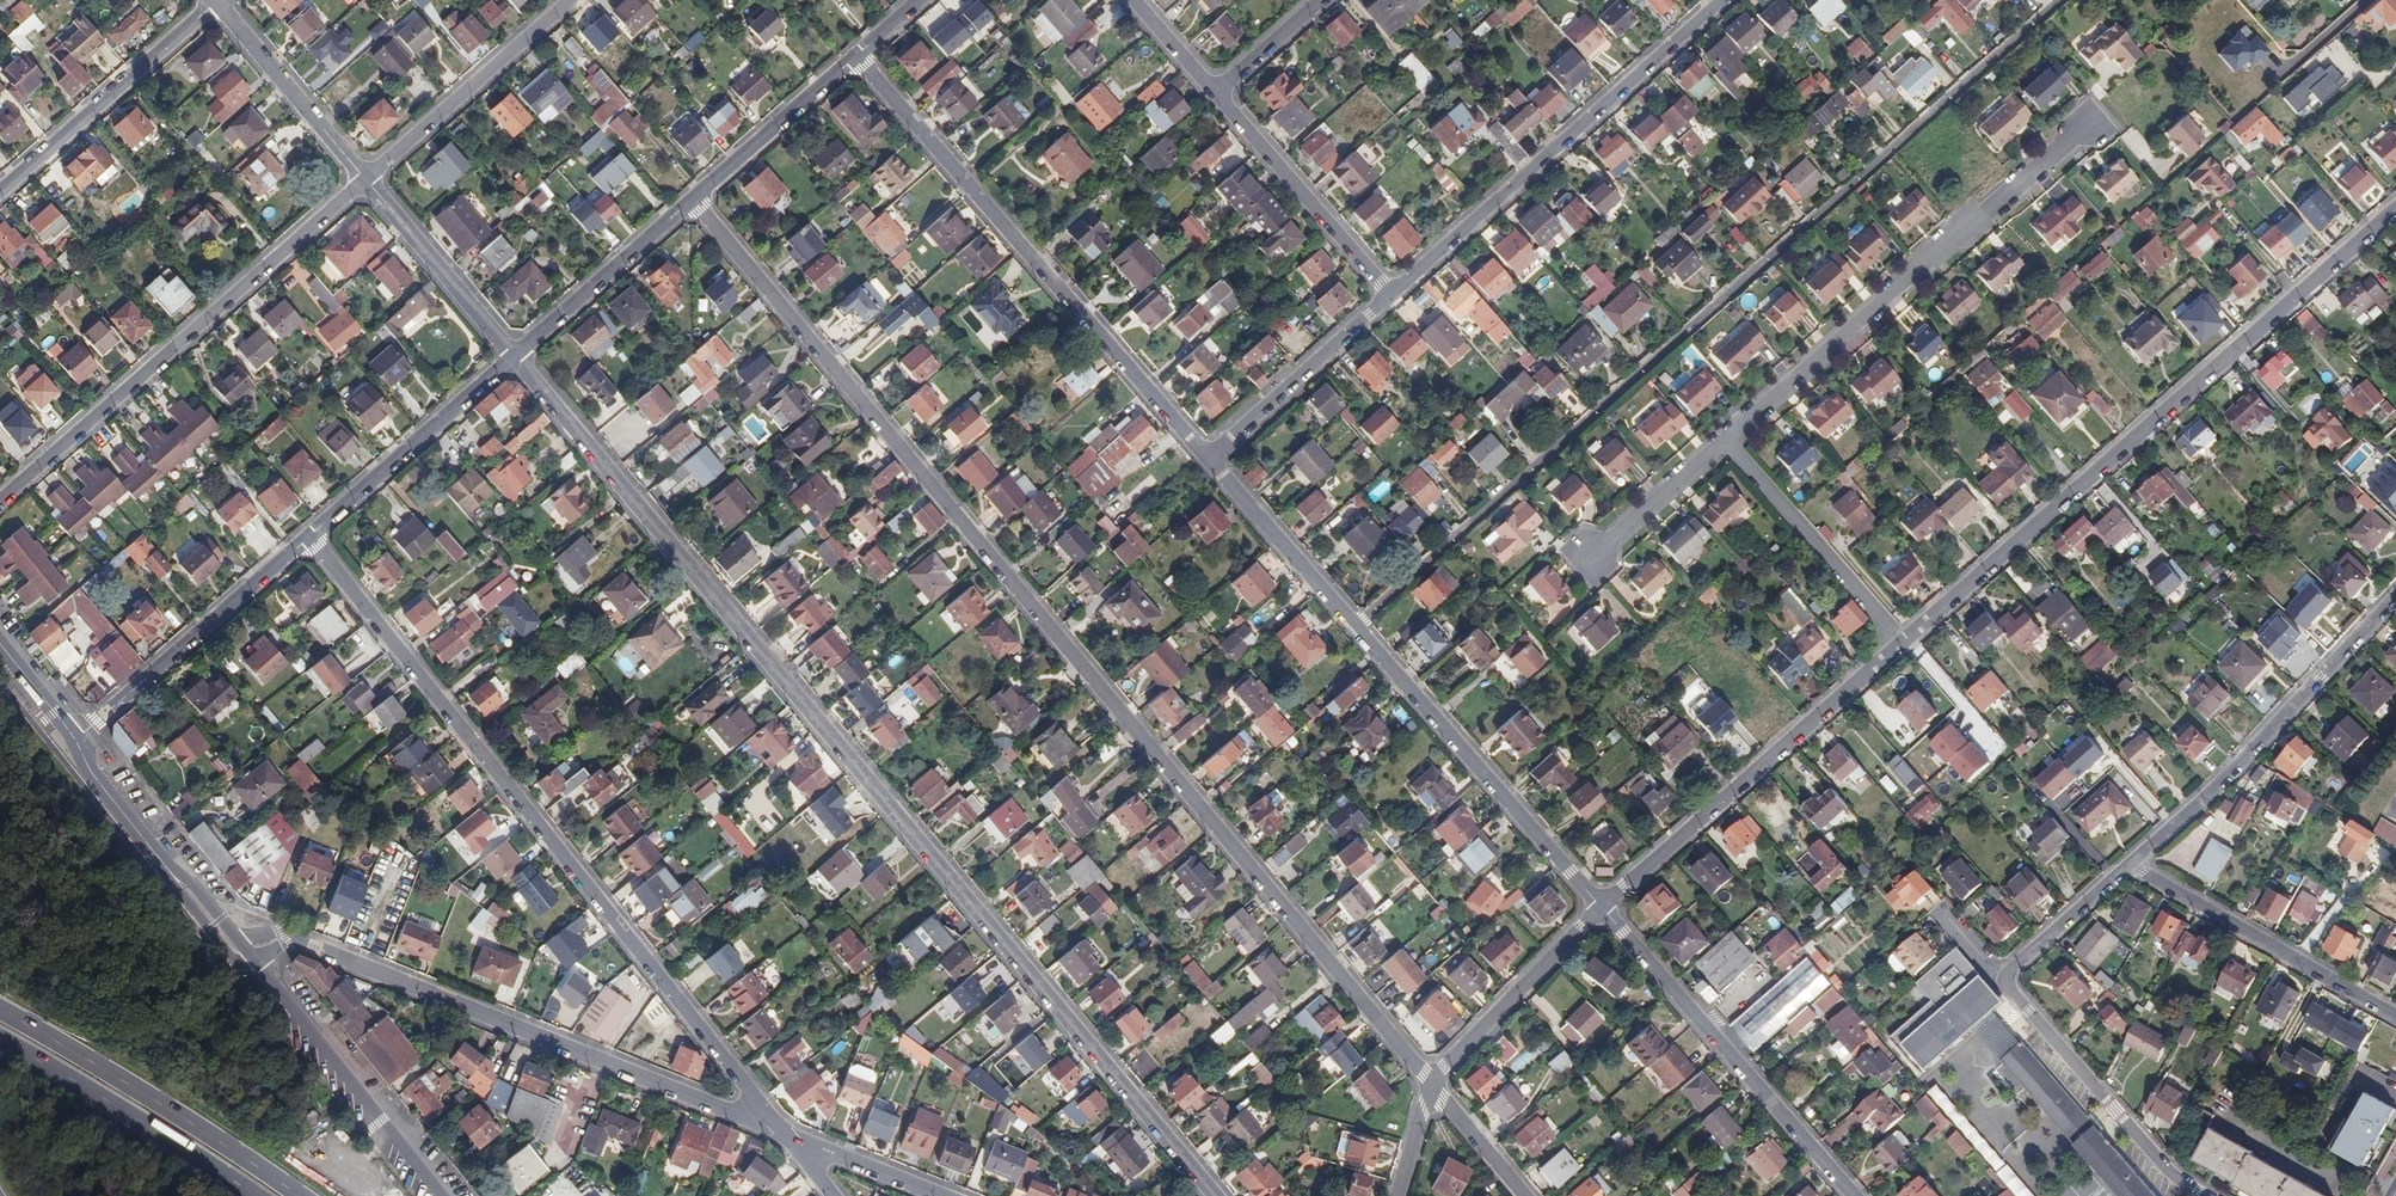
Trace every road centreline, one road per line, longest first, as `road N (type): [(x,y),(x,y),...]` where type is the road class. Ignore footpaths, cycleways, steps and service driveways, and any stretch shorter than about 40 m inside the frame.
road 1 (residential): [(1432,1085),(694,200)]
road 2 (residential): [(515,356),(1216,1195)]
road 3 (residential): [(2062,0),(1355,626)]
road 4 (residential): [(788,1134),(310,537)]
road 5 (residential): [(2395,209),(1901,644)]
road 6 (residential): [(788,1134),(282,939)]
road 7 (residential): [(1208,459),(857,57)]
road 8 (residential): [(0,500),(366,178)]
road 9 (residential): [(1725,439),(2092,120)]
road 10 (residential): [(2130,864),(2001,975),(2174,1178),(2205,1195)]
road 11 (residential): [(1391,296),(1723,0)]
road 12 (residential): [(1901,644),(1601,908)]
road 13 (residential): [(1855,1195),(1601,908)]
road 14 (residential): [(2395,597),(2229,775),(2130,864)]
road 15 (residential): [(1601,908),(1355,626)]
road 16 (primary): [(300,1195),(0,1009)]
road 17 (residential): [(72,740),(310,537)]
road 18 (residential): [(2395,1017),(2130,864)]
road 19 (secondary): [(442,1195),(254,958)]
road 20 (primary): [(0,1040),(258,1195)]
road 21 (residential): [(218,1),(0,192)]
road 22 (residential): [(310,537),(515,356)]
road 23 (residential): [(366,178),(570,0)]
road 24 (residential): [(1901,644),(1725,439)]
road 25 (residential): [(1216,94),(1391,296)]
road 26 (residential): [(1208,459),(1391,296)]
road 27 (residential): [(1601,908),(1432,1085)]
road 28 (residential): [(515,356),(694,200)]
road 29 (residential): [(366,178),(515,356)]
road 30 (residential): [(1355,626),(1208,459)]
road 31 (residential): [(694,200),(857,57)]
road 32 (residential): [(1725,439),(1591,559)]
road 33 (residential): [(944,1195),(788,1134)]
road 34 (secondary): [(72,740),(168,870)]
road 35 (residential): [(318,122),(218,1)]
road 36 (residential): [(1525,1195),(1432,1085)]
road 37 (residential): [(1216,94),(1323,0)]
road 38 (secondary): [(168,870),(232,955),(254,958)]
road 39 (residential): [(1134,0),(1216,94)]

